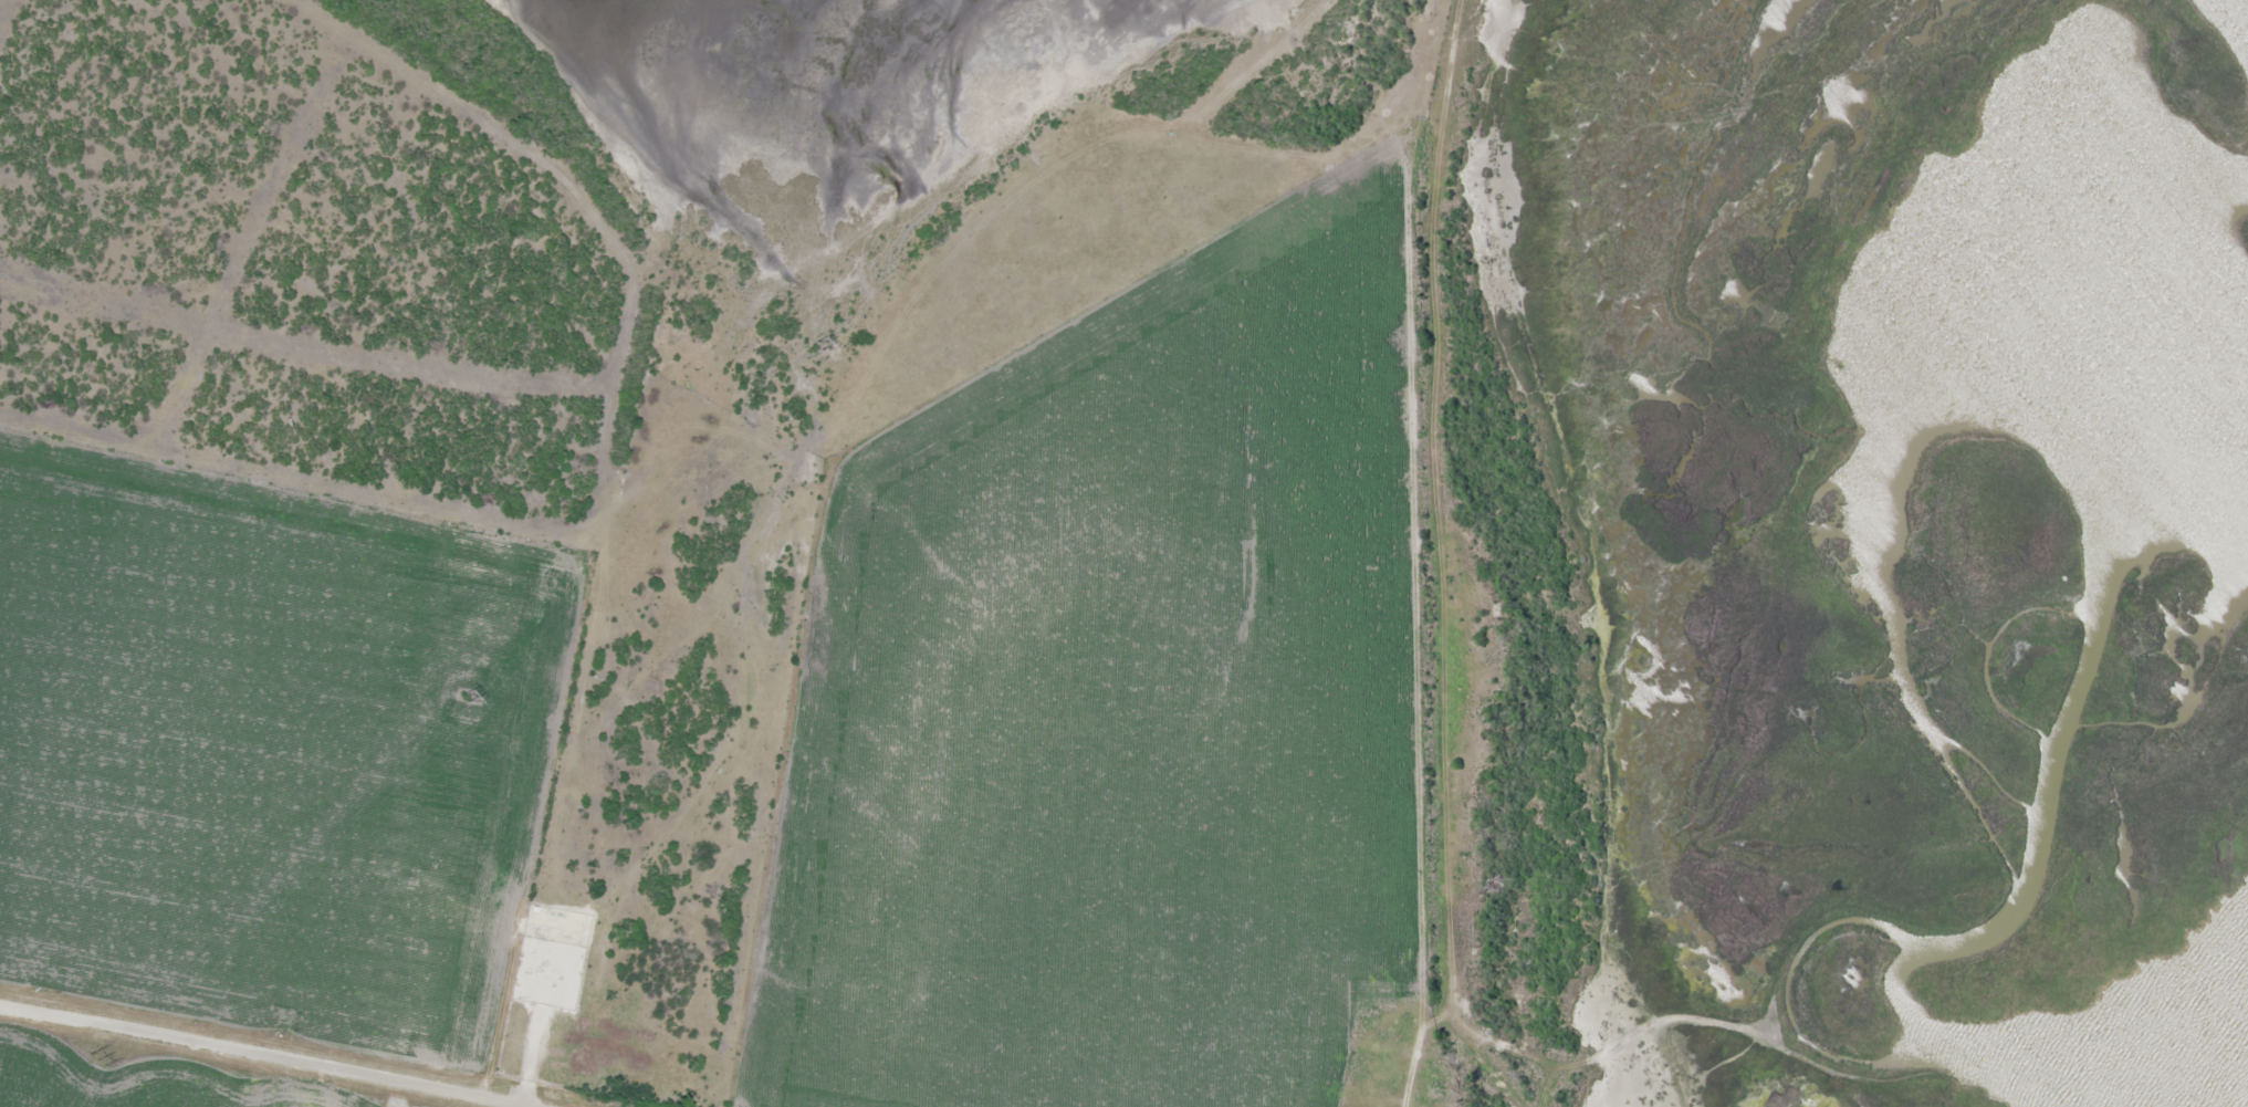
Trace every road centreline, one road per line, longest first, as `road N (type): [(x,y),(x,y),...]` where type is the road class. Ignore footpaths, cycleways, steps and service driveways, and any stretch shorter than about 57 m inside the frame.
road 1 (residential): [(1381,1106),(1418,967),(1423,168),(1459,0)]
road 2 (residential): [(498,1106),(0,1007)]

